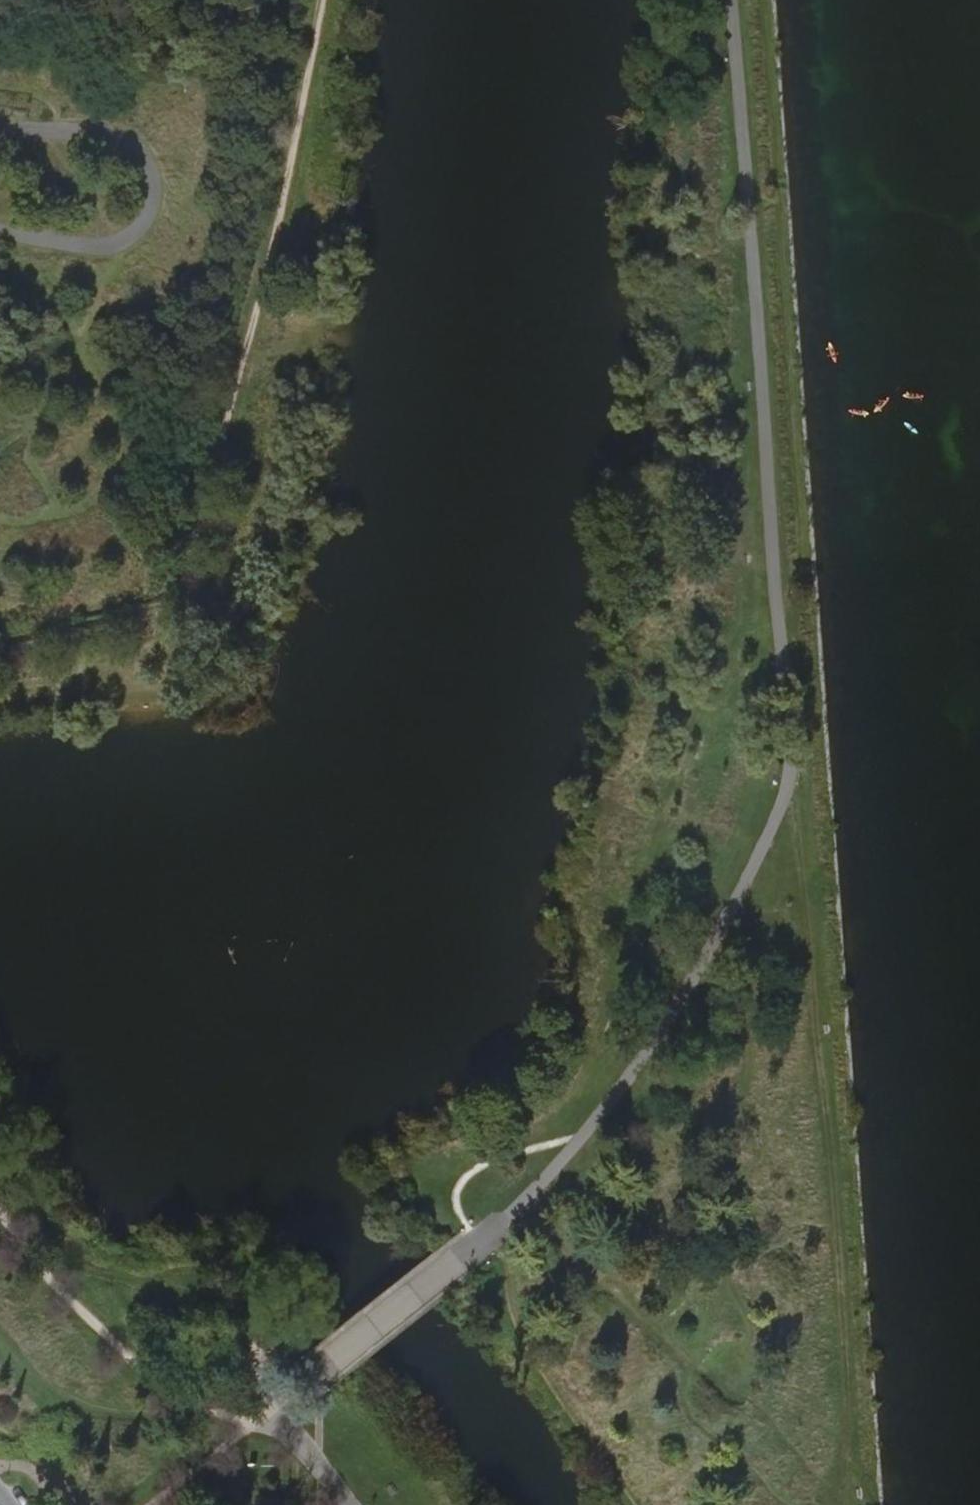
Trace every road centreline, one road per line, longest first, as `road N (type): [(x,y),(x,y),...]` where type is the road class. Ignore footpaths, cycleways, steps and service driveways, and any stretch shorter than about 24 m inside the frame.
road 1 (track): [(273,1414),(149,1504)]

